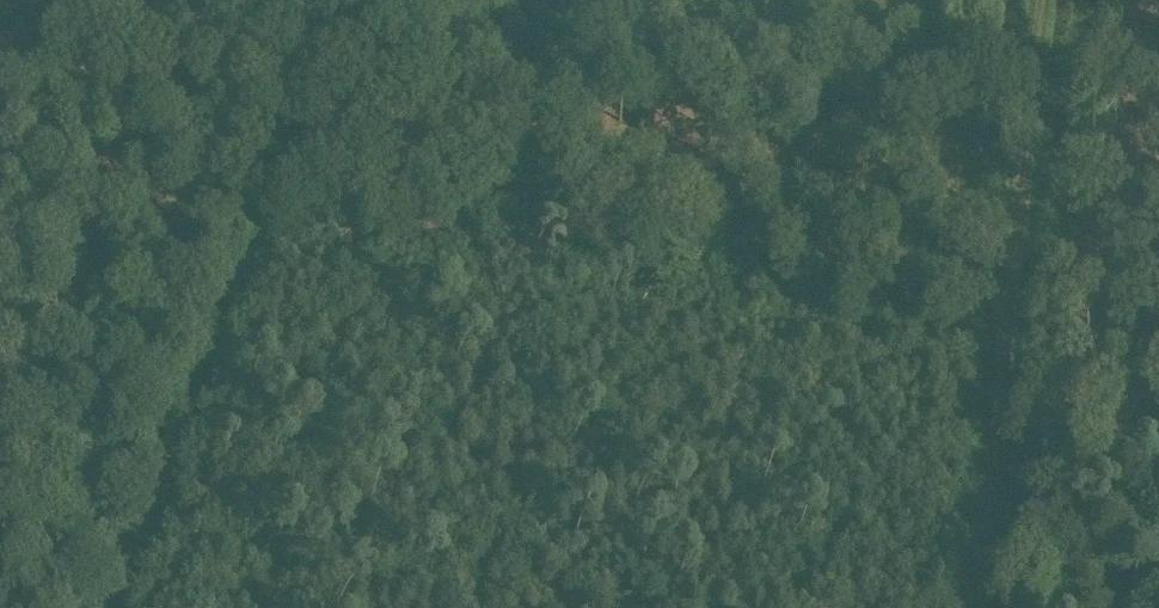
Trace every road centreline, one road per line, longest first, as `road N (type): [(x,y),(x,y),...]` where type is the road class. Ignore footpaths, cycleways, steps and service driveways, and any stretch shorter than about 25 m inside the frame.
road 1 (track): [(989,607),(1048,0)]

